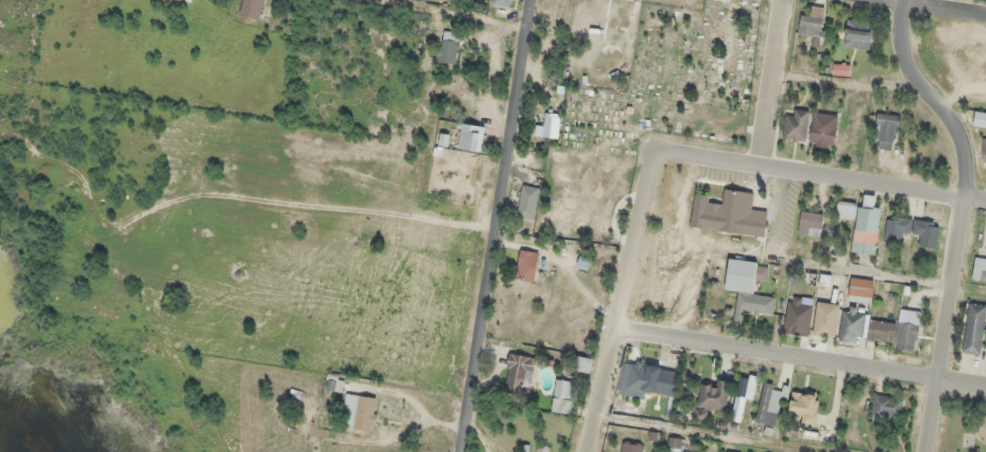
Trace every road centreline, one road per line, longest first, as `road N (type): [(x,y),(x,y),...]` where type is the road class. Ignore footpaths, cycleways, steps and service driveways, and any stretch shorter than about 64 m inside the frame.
road 1 (residential): [(902,0),(893,21),(901,55),(968,162),(926,451)]
road 2 (residential): [(532,0),(460,451)]
road 3 (residential): [(985,387),(604,330)]
road 4 (residential): [(985,202),(661,149)]
road 5 (residential): [(661,149),(634,197),(585,451)]
road 6 (residential): [(785,0),(765,165)]

